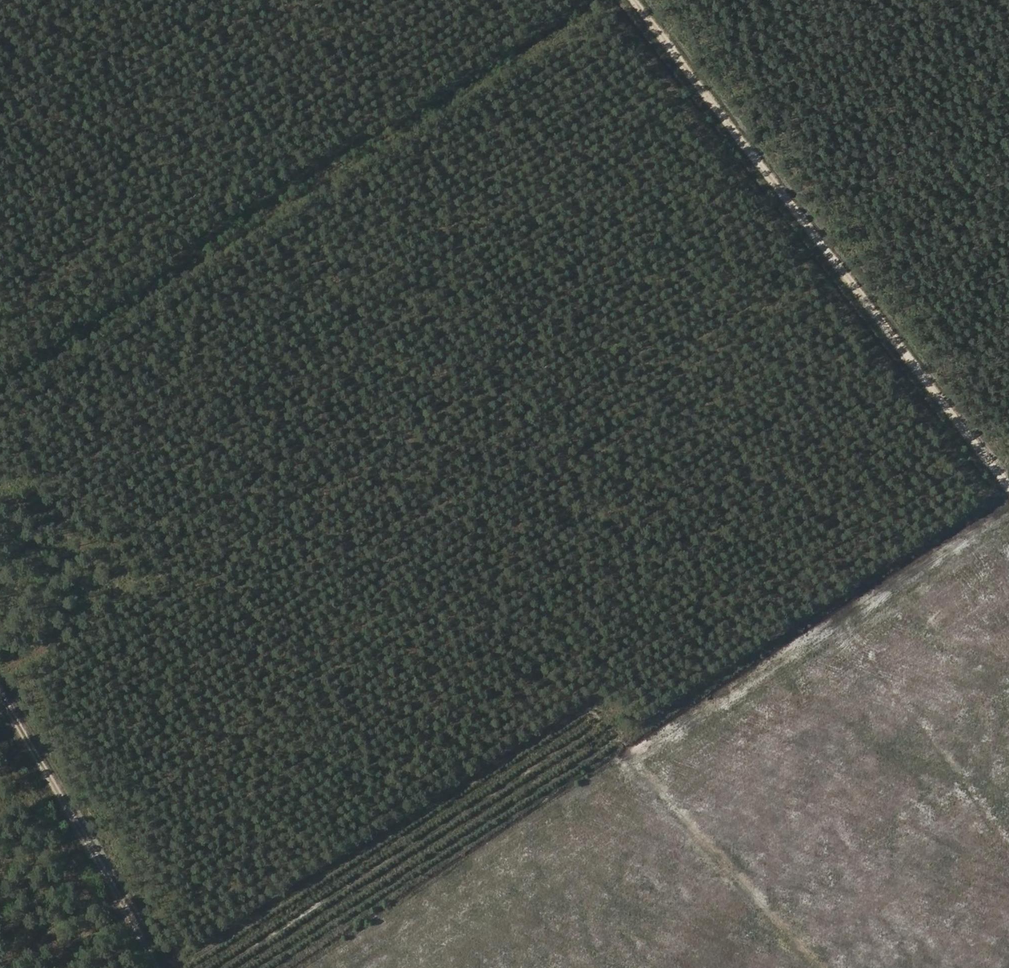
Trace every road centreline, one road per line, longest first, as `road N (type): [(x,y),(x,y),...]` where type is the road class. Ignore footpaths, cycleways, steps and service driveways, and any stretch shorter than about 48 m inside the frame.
road 1 (track): [(635,0),(1008,484)]
road 2 (track): [(0,686),(159,967)]

